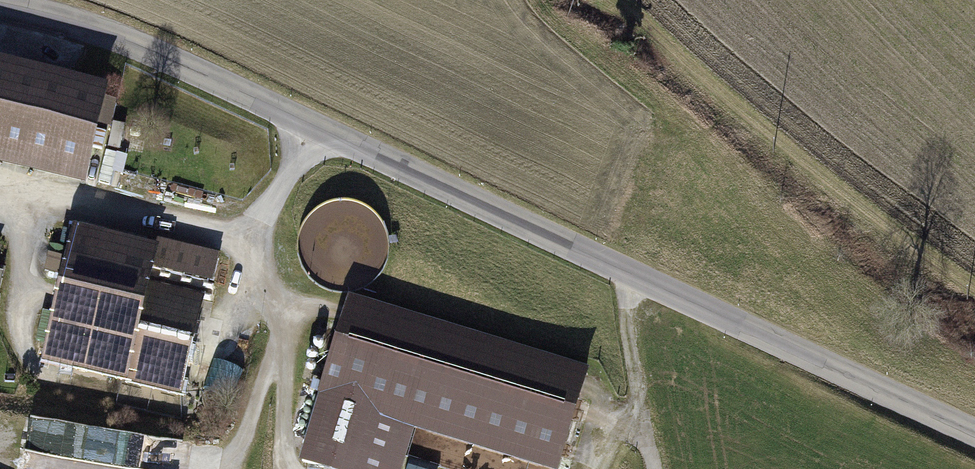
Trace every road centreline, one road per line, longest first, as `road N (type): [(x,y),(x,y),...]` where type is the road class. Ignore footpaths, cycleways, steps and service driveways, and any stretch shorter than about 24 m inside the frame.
road 1 (tertiary): [(974,435),(148,50),(0,9)]
road 2 (track): [(17,203),(26,345),(39,374),(60,387),(180,410),(216,398),(270,272)]
road 3 (track): [(622,271),(655,468)]
road 4 (track): [(227,468),(275,352)]

